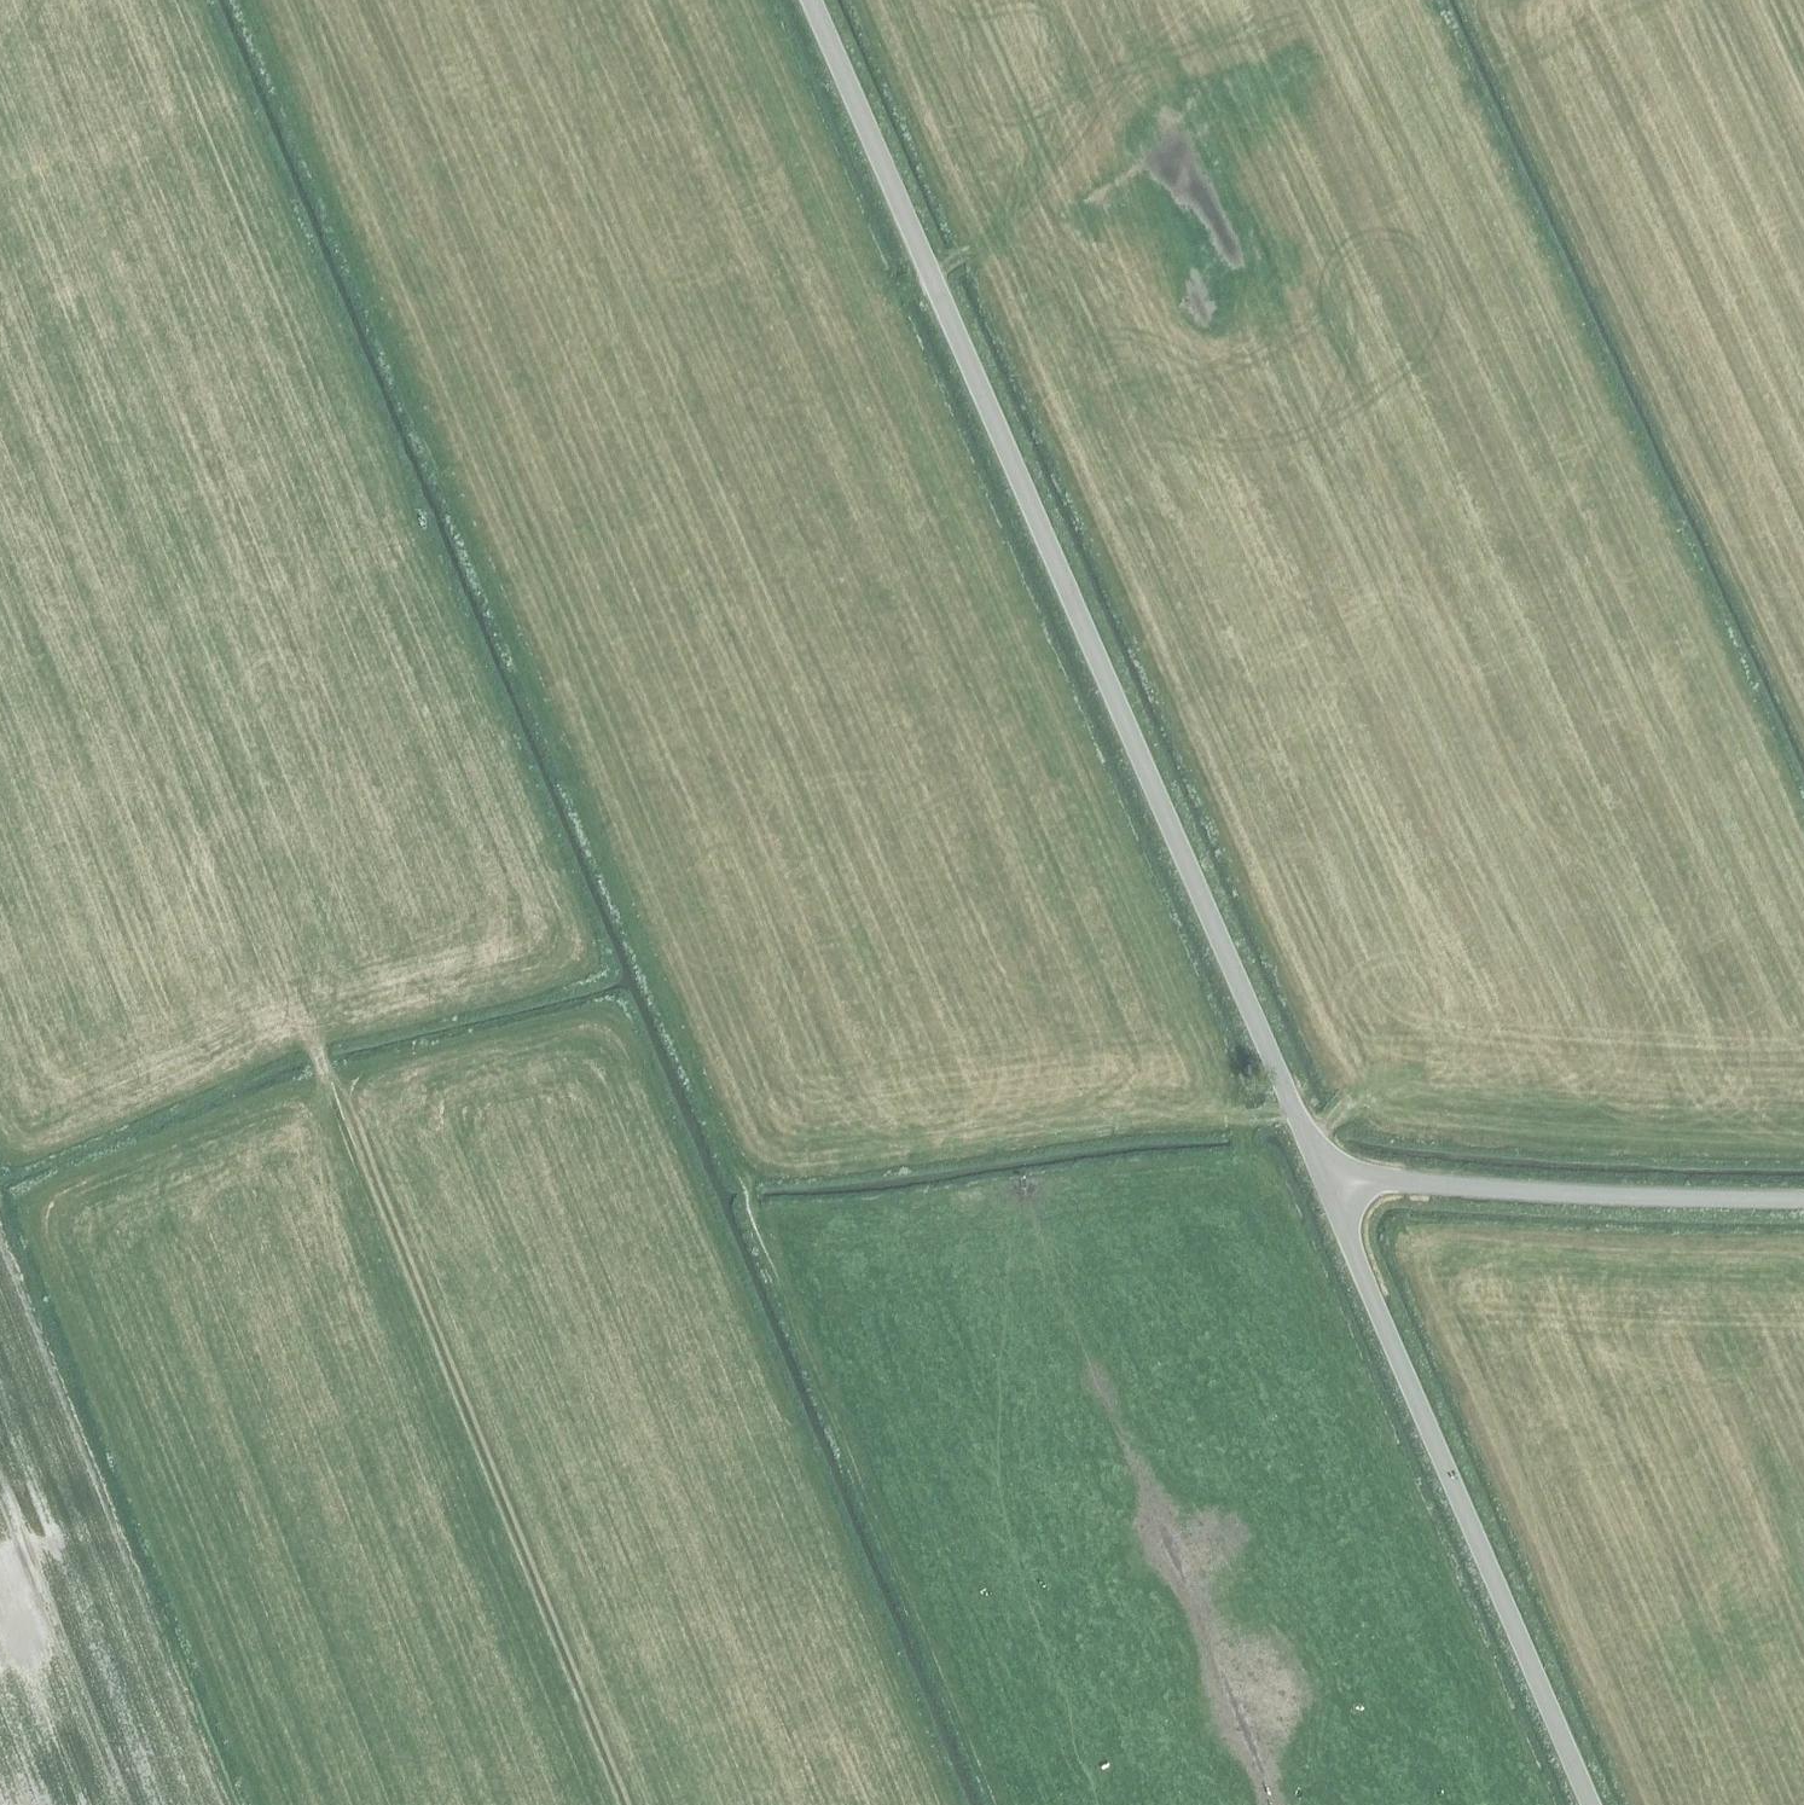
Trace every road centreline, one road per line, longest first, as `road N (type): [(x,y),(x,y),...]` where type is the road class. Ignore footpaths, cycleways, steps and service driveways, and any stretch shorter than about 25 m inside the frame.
road 1 (unclassified): [(1327,1182),(808,0)]
road 2 (unclassified): [(1595,1804),(1327,1182)]
road 3 (unclassified): [(1803,1193),(1327,1182)]

